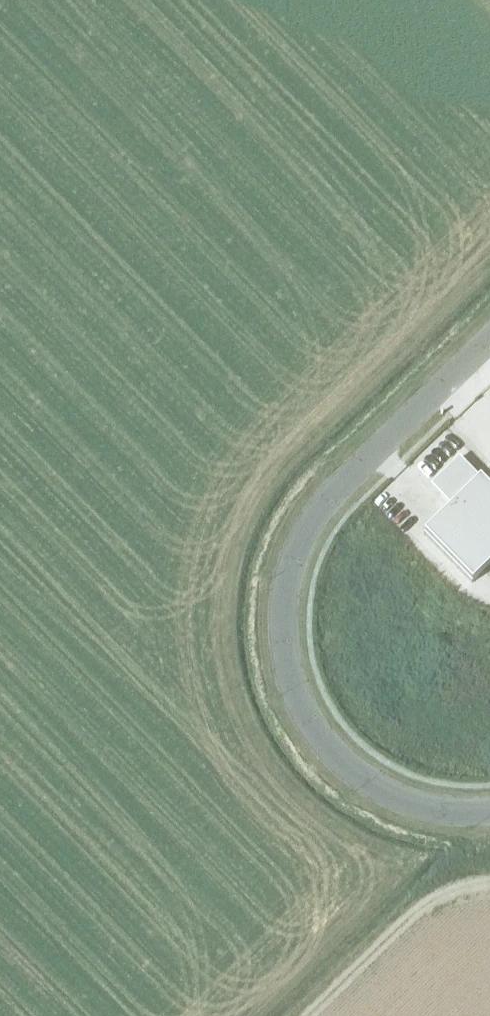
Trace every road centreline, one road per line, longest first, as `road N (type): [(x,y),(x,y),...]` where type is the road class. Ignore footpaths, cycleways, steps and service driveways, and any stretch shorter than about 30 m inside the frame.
road 1 (unclassified): [(489,341),(310,524),(288,574),(281,628),(300,707),(346,766),(412,803),(489,811)]

